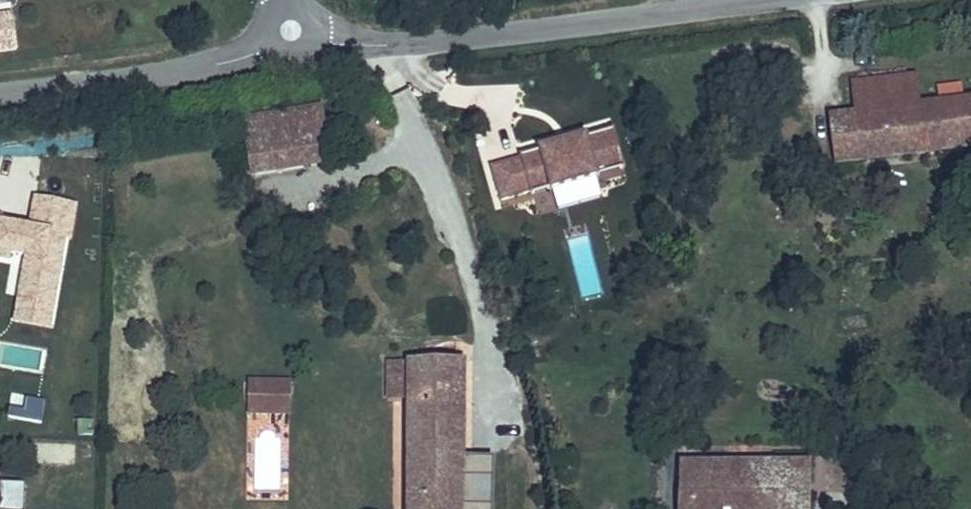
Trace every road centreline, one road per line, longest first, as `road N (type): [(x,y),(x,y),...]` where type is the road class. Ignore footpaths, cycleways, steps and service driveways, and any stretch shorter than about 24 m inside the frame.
road 1 (tertiary): [(297,30),(331,45),(396,47),(751,0)]
road 2 (tertiary): [(0,89),(262,55),(297,30)]

